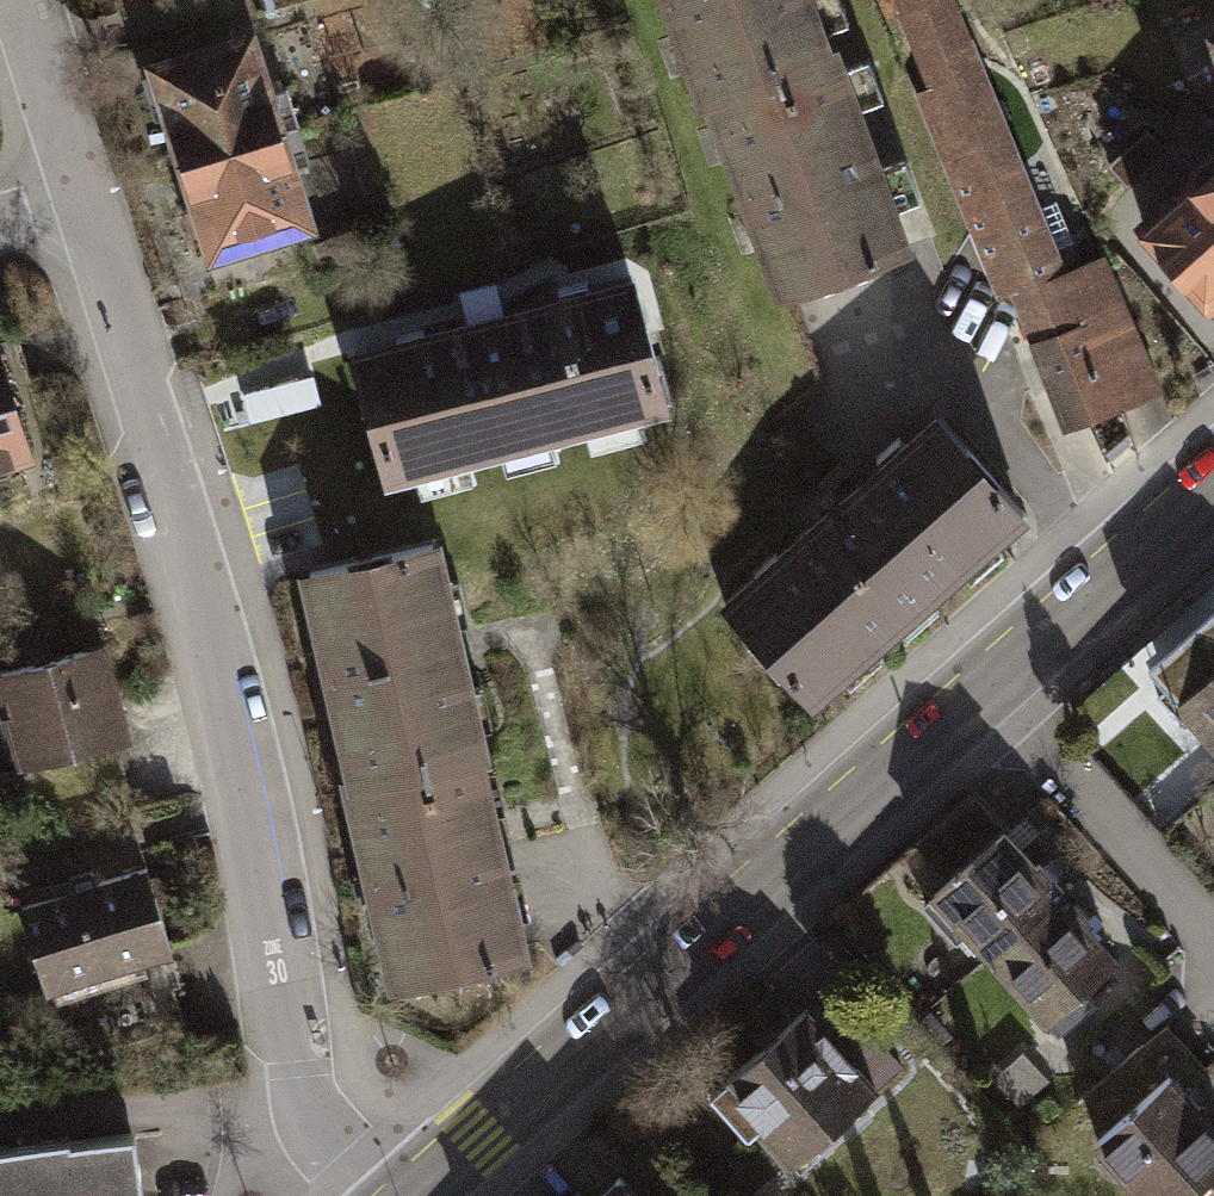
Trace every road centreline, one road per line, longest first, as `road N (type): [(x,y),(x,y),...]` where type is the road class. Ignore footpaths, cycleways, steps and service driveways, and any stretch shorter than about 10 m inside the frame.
road 1 (residential): [(87,196),(239,757),(306,1096),(320,1133),(379,1195)]
road 2 (secondary): [(416,1195),(988,691)]
road 3 (residential): [(988,691),(1213,946)]
road 4 (secondary): [(988,691),(1213,493)]
road 5 (residential): [(25,0),(87,196)]

